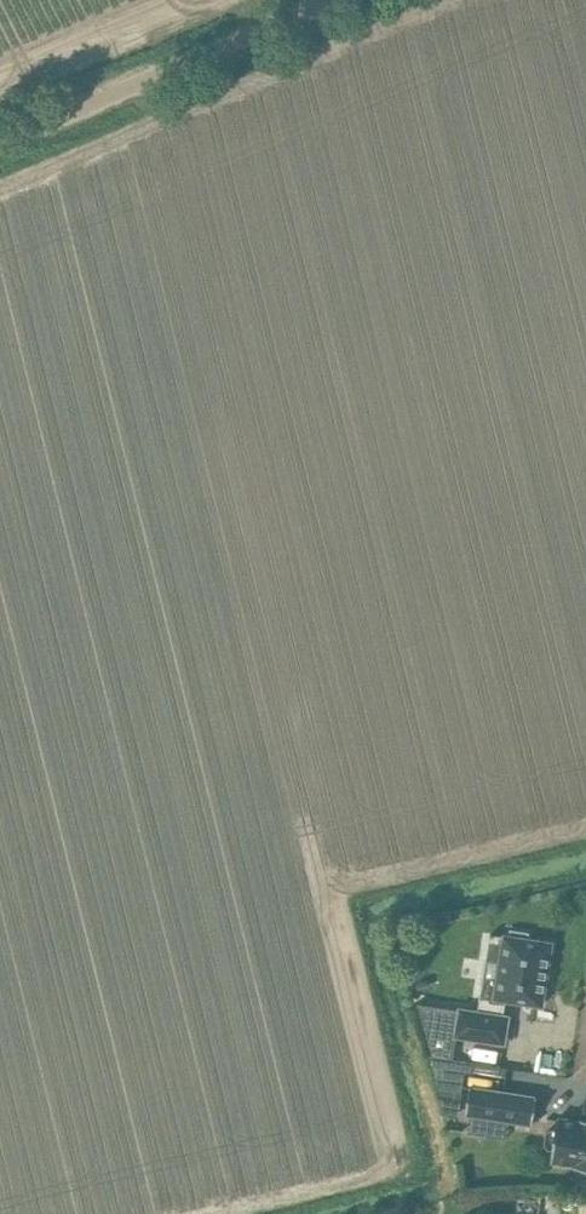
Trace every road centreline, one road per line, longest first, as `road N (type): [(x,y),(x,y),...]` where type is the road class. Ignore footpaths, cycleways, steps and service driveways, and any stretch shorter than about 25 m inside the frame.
road 1 (unclassified): [(0,140),(337,0)]

